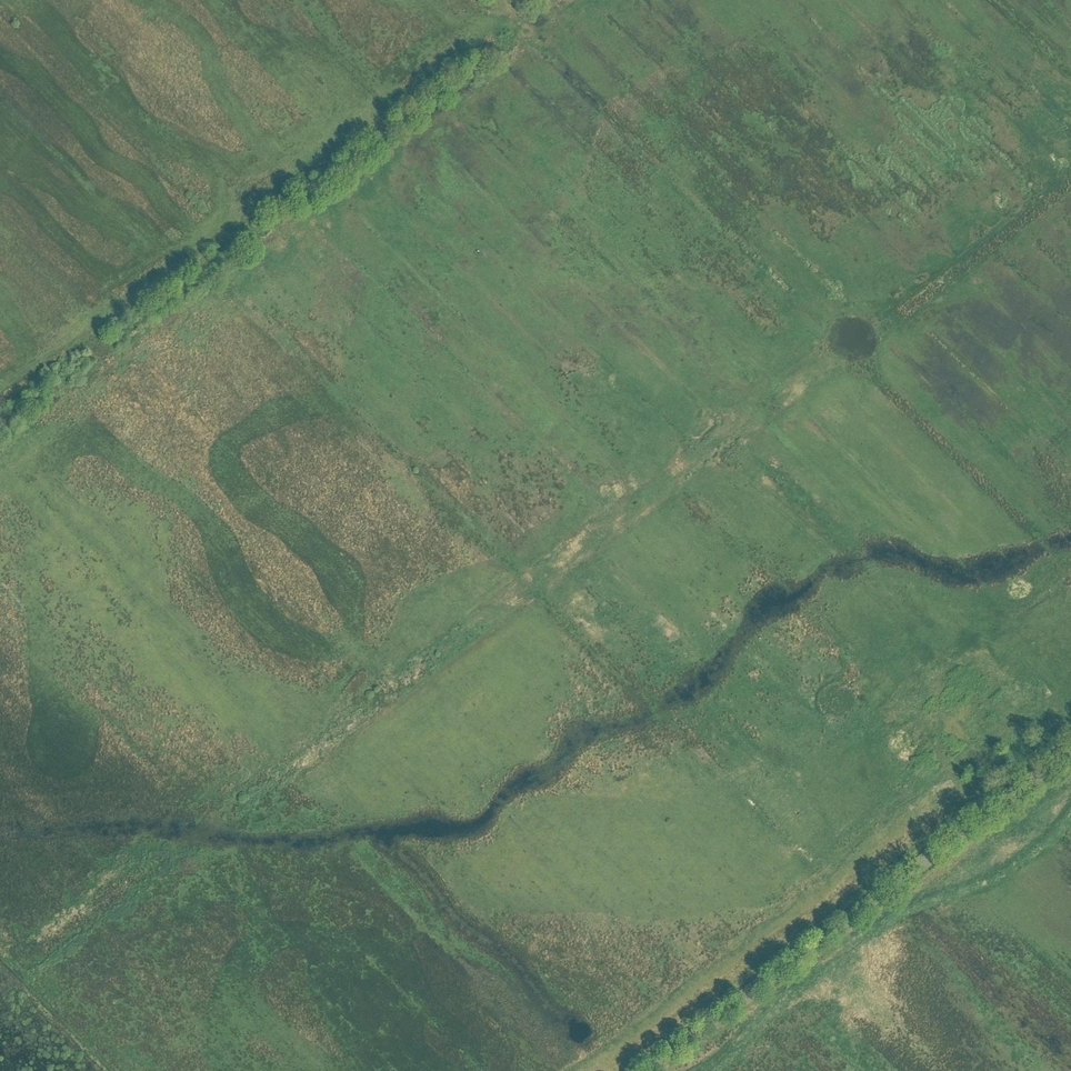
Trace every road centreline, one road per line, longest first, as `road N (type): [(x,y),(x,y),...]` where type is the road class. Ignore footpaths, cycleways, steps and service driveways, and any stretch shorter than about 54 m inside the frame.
road 1 (tertiary): [(649,1070),(1070,753)]

